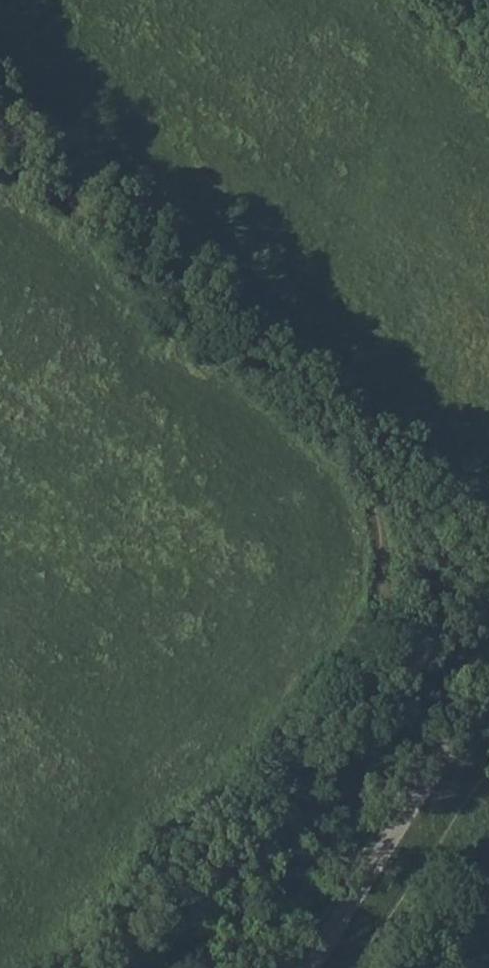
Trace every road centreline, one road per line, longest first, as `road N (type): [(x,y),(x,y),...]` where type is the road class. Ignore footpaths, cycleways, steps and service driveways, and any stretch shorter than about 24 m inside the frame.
road 1 (track): [(308,967),(399,816),(488,689)]

